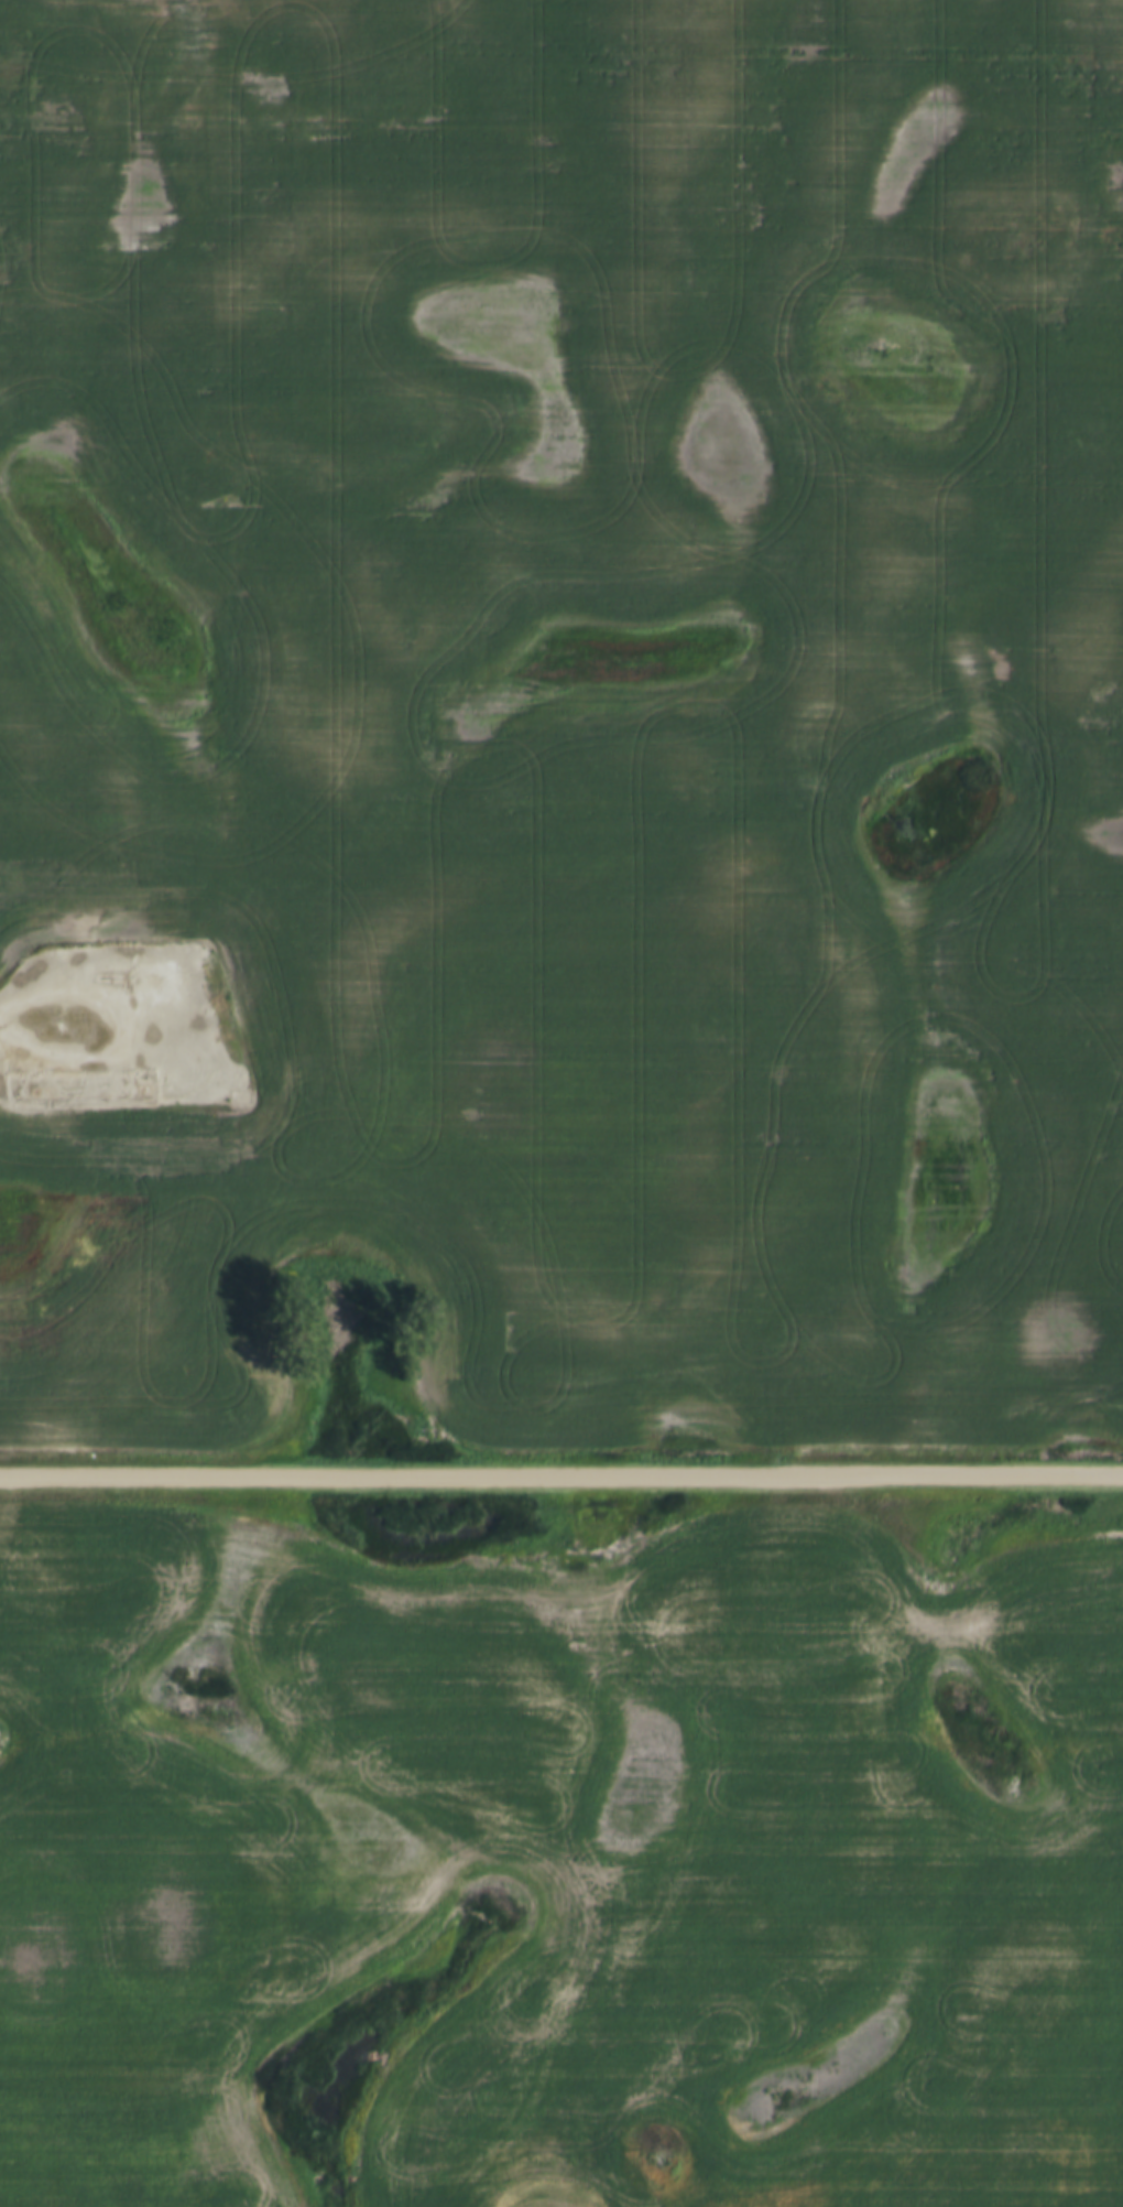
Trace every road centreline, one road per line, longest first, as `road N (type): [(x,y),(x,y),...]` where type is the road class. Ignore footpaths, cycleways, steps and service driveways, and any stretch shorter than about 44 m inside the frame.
road 1 (residential): [(0,1480),(1122,1478)]

